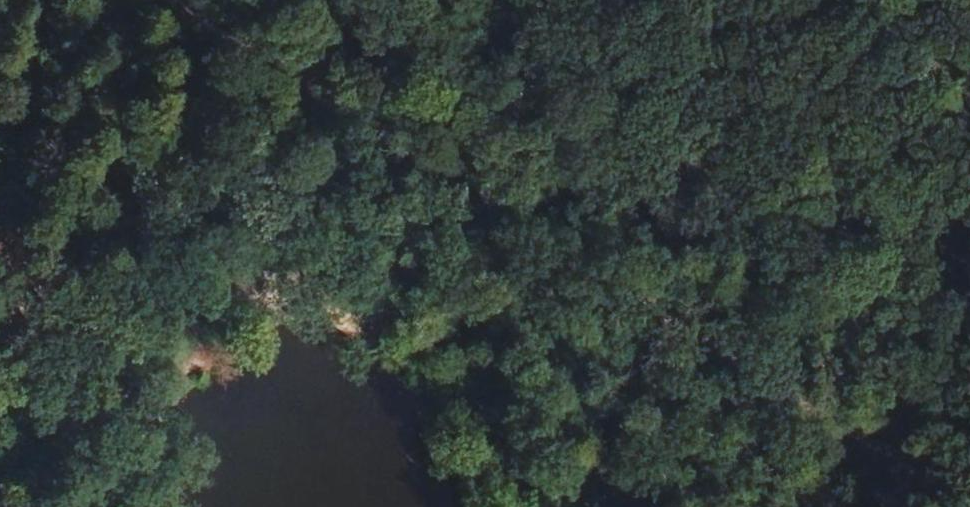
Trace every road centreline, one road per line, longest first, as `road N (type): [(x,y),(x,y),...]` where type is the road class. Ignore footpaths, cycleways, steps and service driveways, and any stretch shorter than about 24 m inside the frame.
road 1 (track): [(673,325),(290,96)]
road 2 (track): [(290,96),(49,392)]
road 3 (track): [(949,506),(736,369)]
road 4 (track): [(290,96),(147,0)]
road 5 (track): [(364,0),(290,96)]

